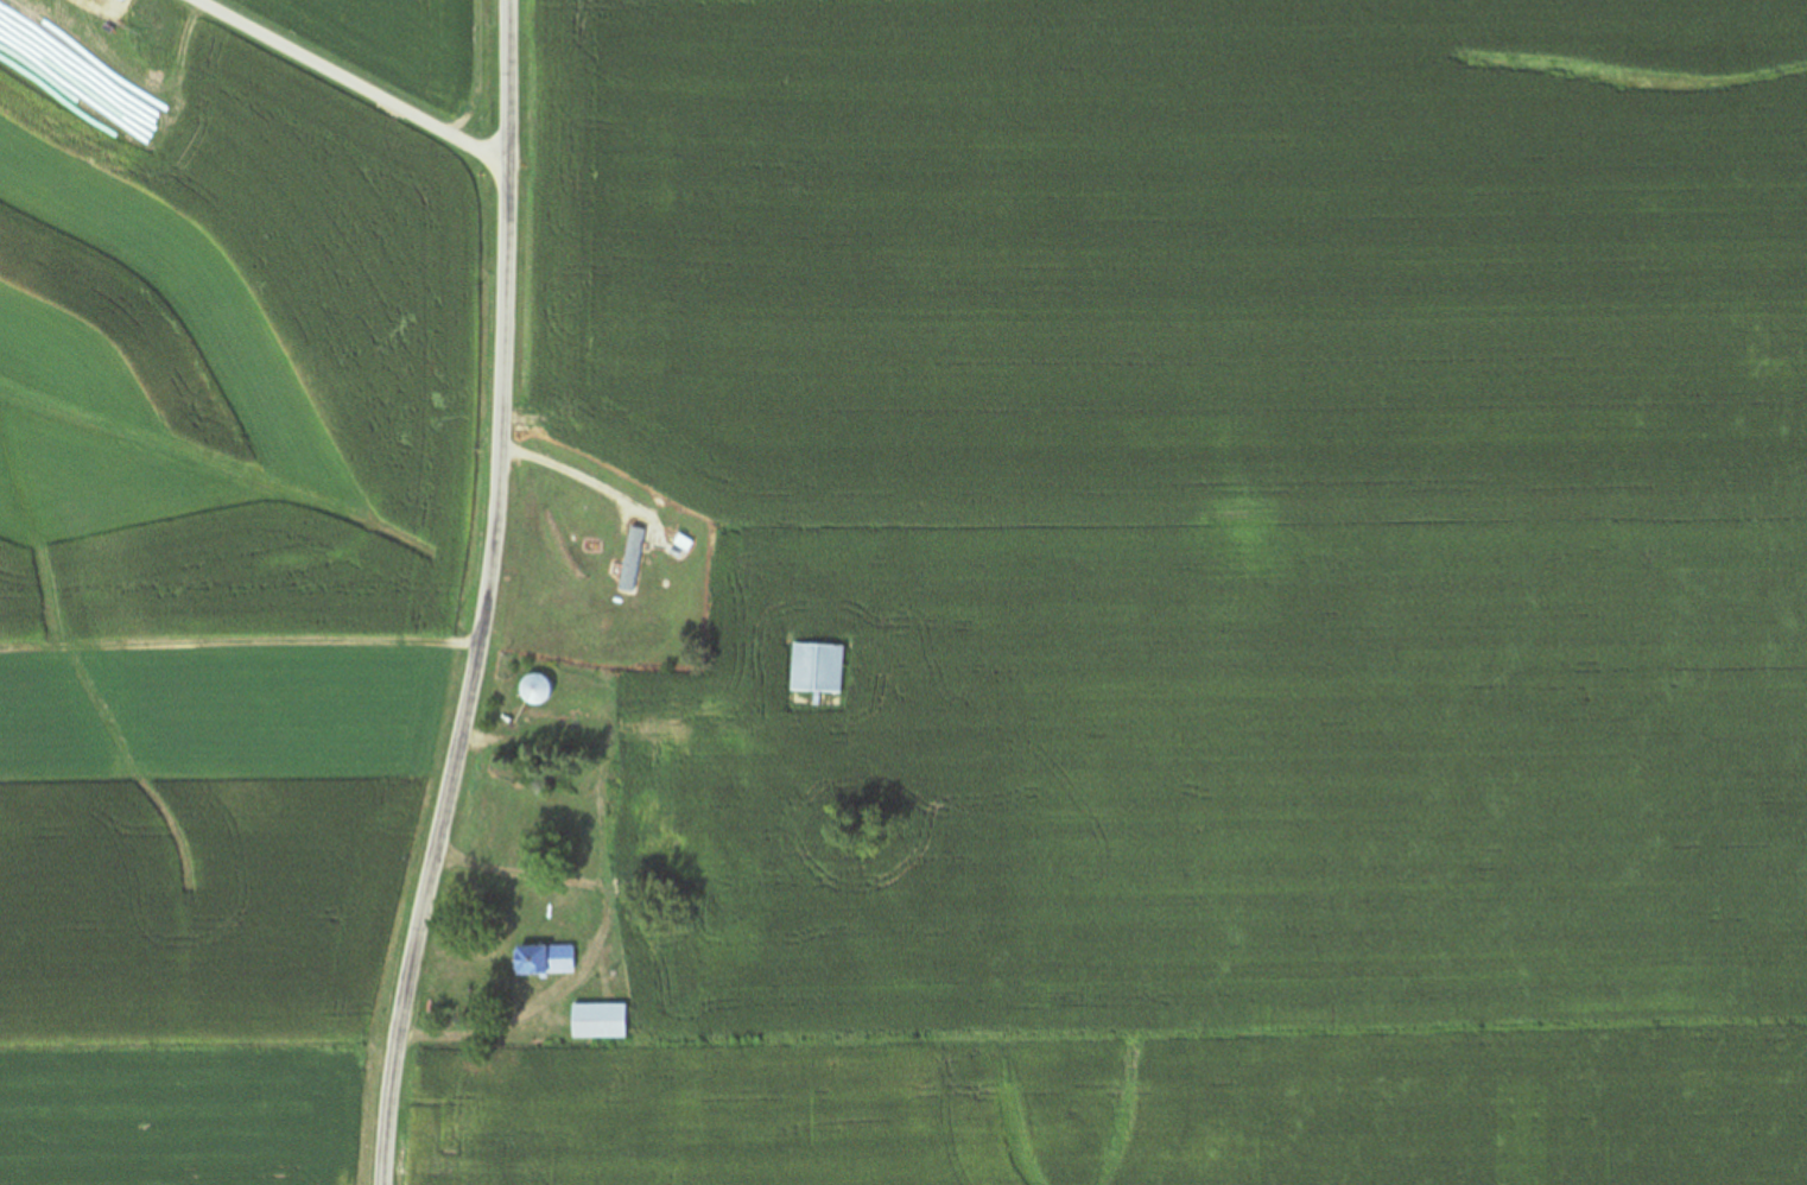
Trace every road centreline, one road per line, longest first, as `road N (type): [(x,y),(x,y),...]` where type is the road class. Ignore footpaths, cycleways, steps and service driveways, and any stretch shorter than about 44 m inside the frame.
road 1 (residential): [(385,1184),(407,986),(495,526),(508,0)]

